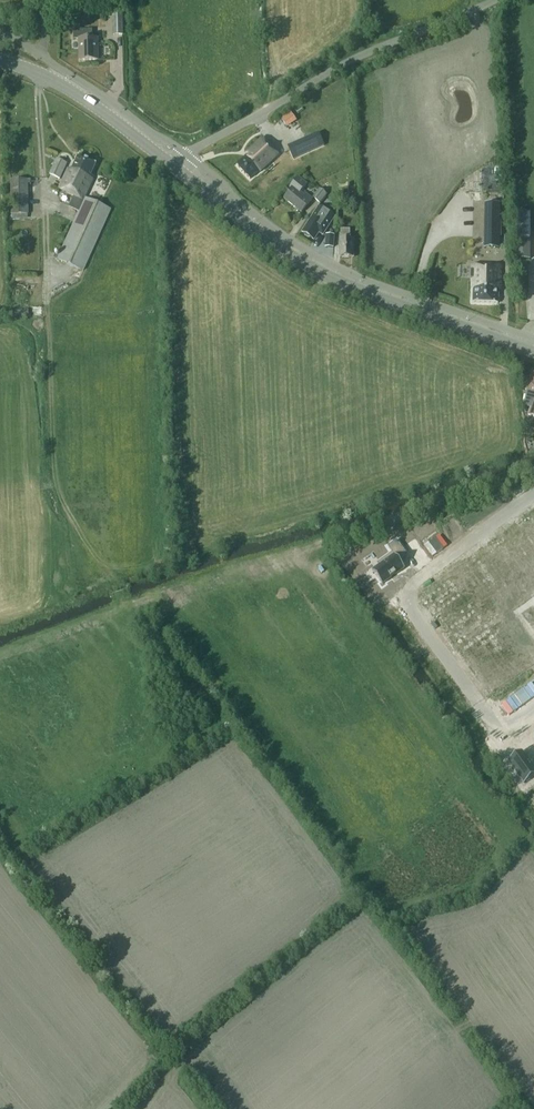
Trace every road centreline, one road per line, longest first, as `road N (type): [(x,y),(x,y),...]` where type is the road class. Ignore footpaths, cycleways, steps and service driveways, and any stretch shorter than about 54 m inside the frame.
road 1 (tertiary): [(533,351),(323,273),(175,167)]
road 2 (unclassified): [(175,167),(342,64),(494,0)]
road 3 (residential): [(533,704),(505,724),(493,721),(409,594),(412,584),(533,494)]
road 4 (tertiary): [(175,167),(55,80),(0,59)]

